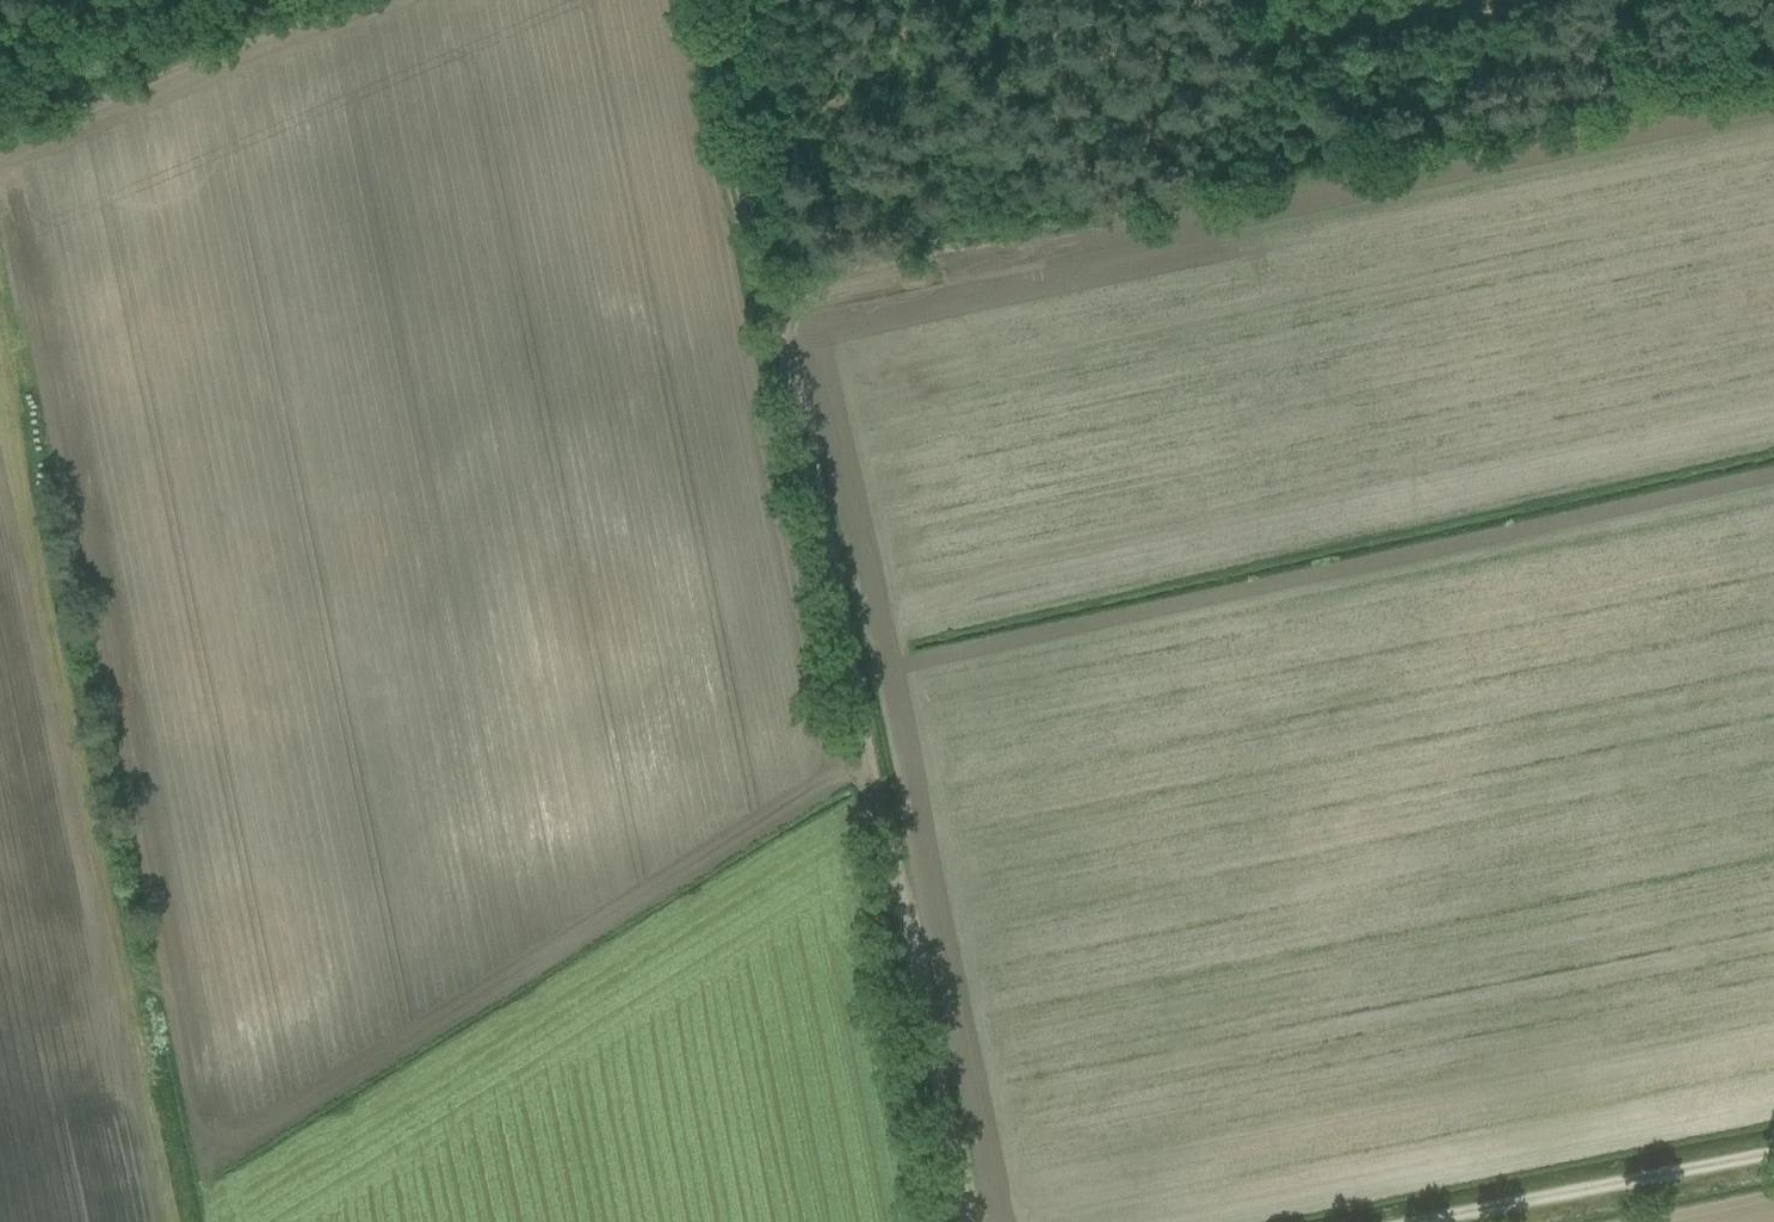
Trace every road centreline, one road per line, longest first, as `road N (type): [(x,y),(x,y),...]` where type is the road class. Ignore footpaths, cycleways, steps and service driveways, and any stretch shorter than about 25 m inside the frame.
road 1 (track): [(965,1221),(856,670),(697,0)]
road 2 (track): [(1439,1221),(1773,1152)]
road 3 (track): [(123,0),(97,24),(0,57)]

